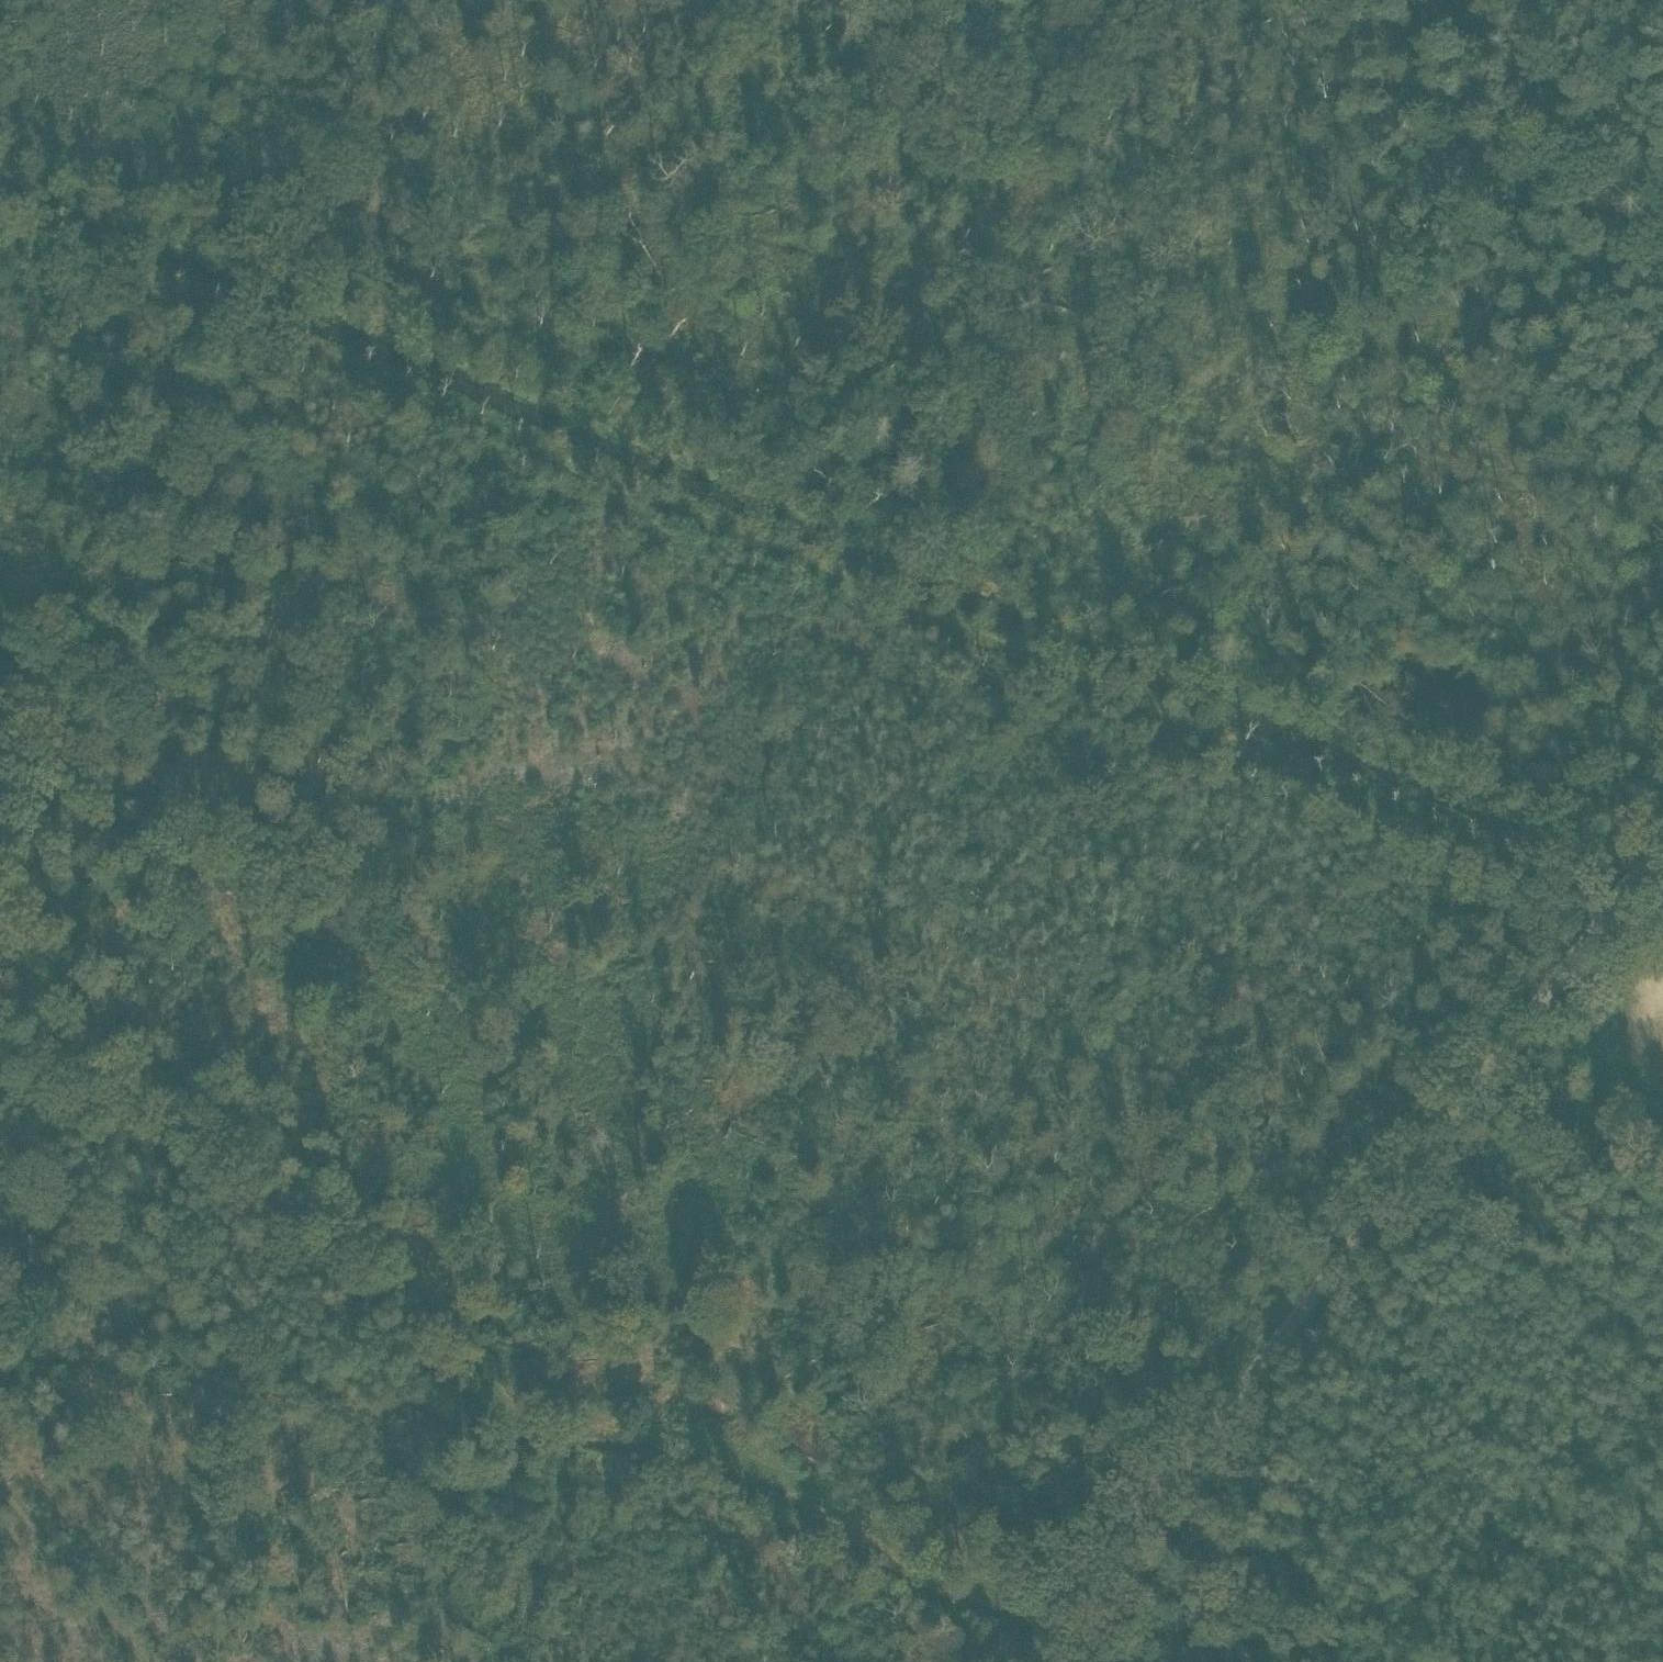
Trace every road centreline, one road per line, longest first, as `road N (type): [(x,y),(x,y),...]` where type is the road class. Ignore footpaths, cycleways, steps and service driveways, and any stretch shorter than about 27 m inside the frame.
road 1 (track): [(1609,908),(0,213)]
road 2 (unclassified): [(1030,1661),(1662,839)]

